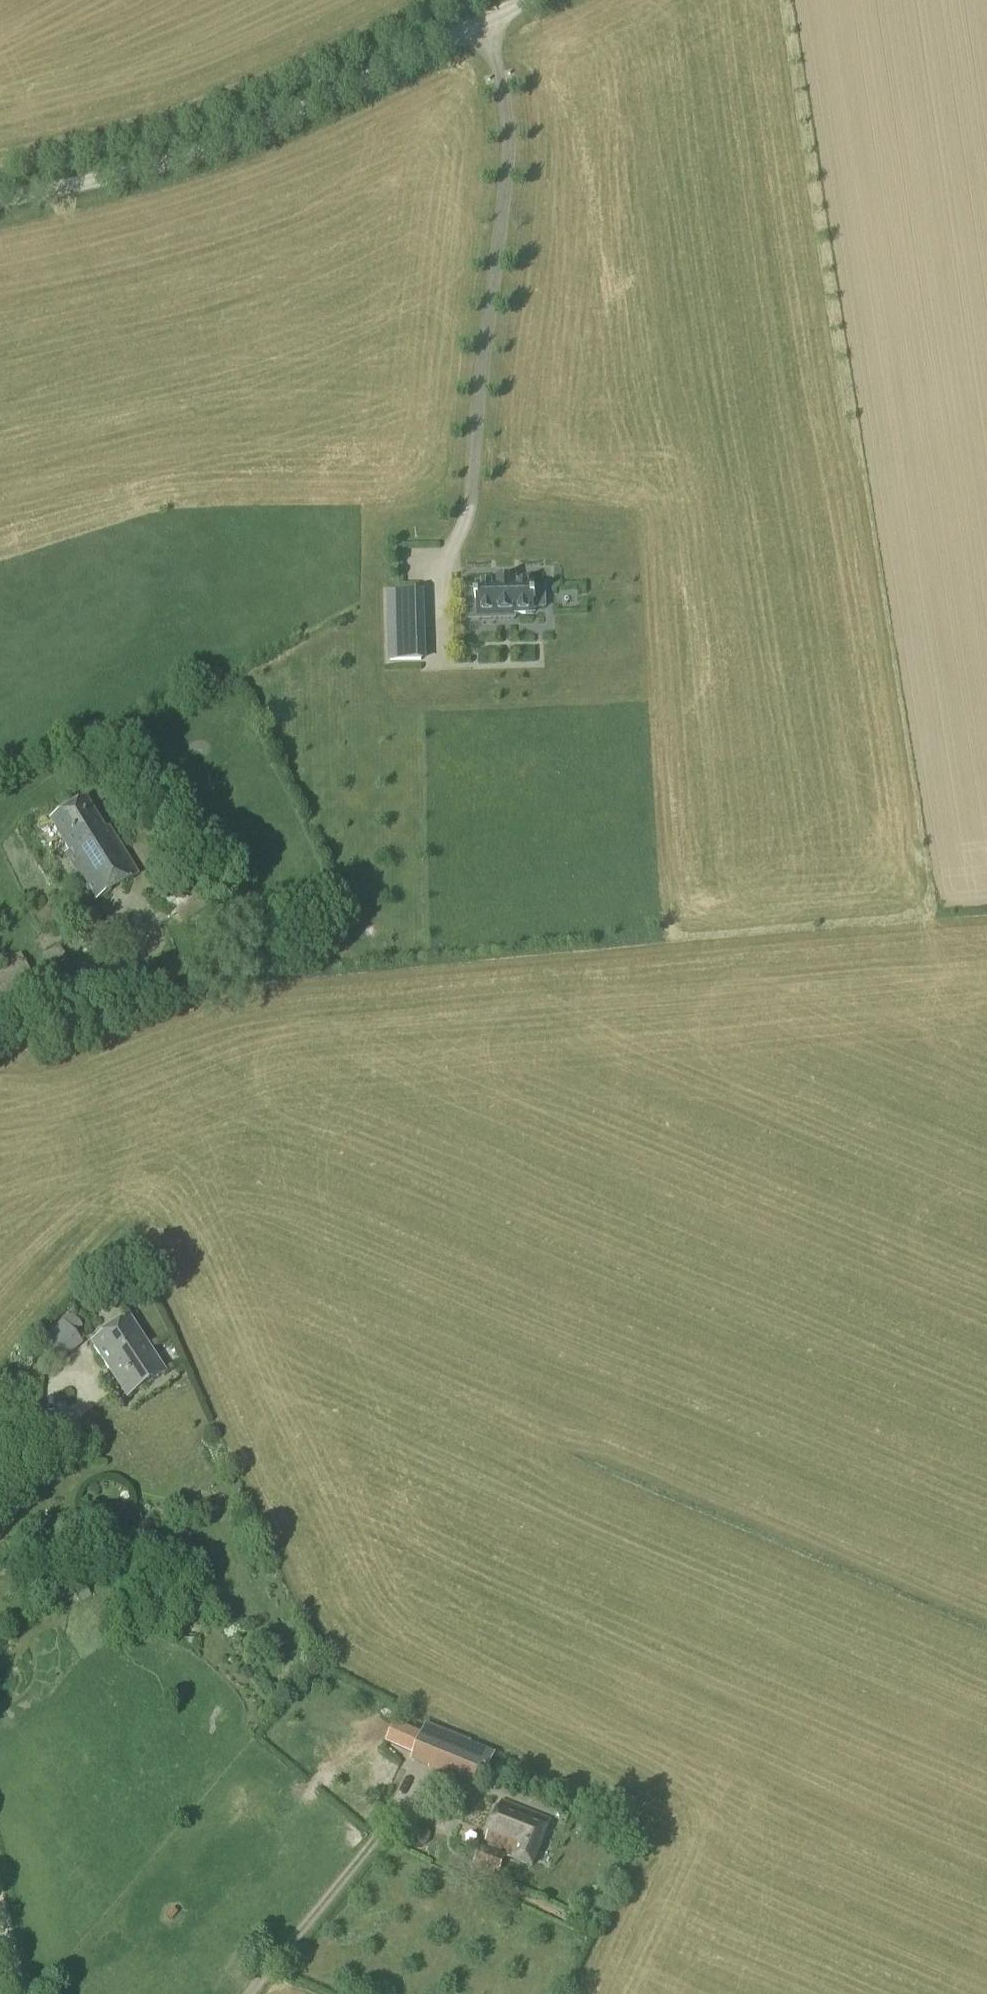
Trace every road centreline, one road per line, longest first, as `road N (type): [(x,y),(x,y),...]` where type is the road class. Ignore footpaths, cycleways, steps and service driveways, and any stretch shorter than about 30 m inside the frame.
road 1 (unclassified): [(0,202),(217,150),(536,0)]

